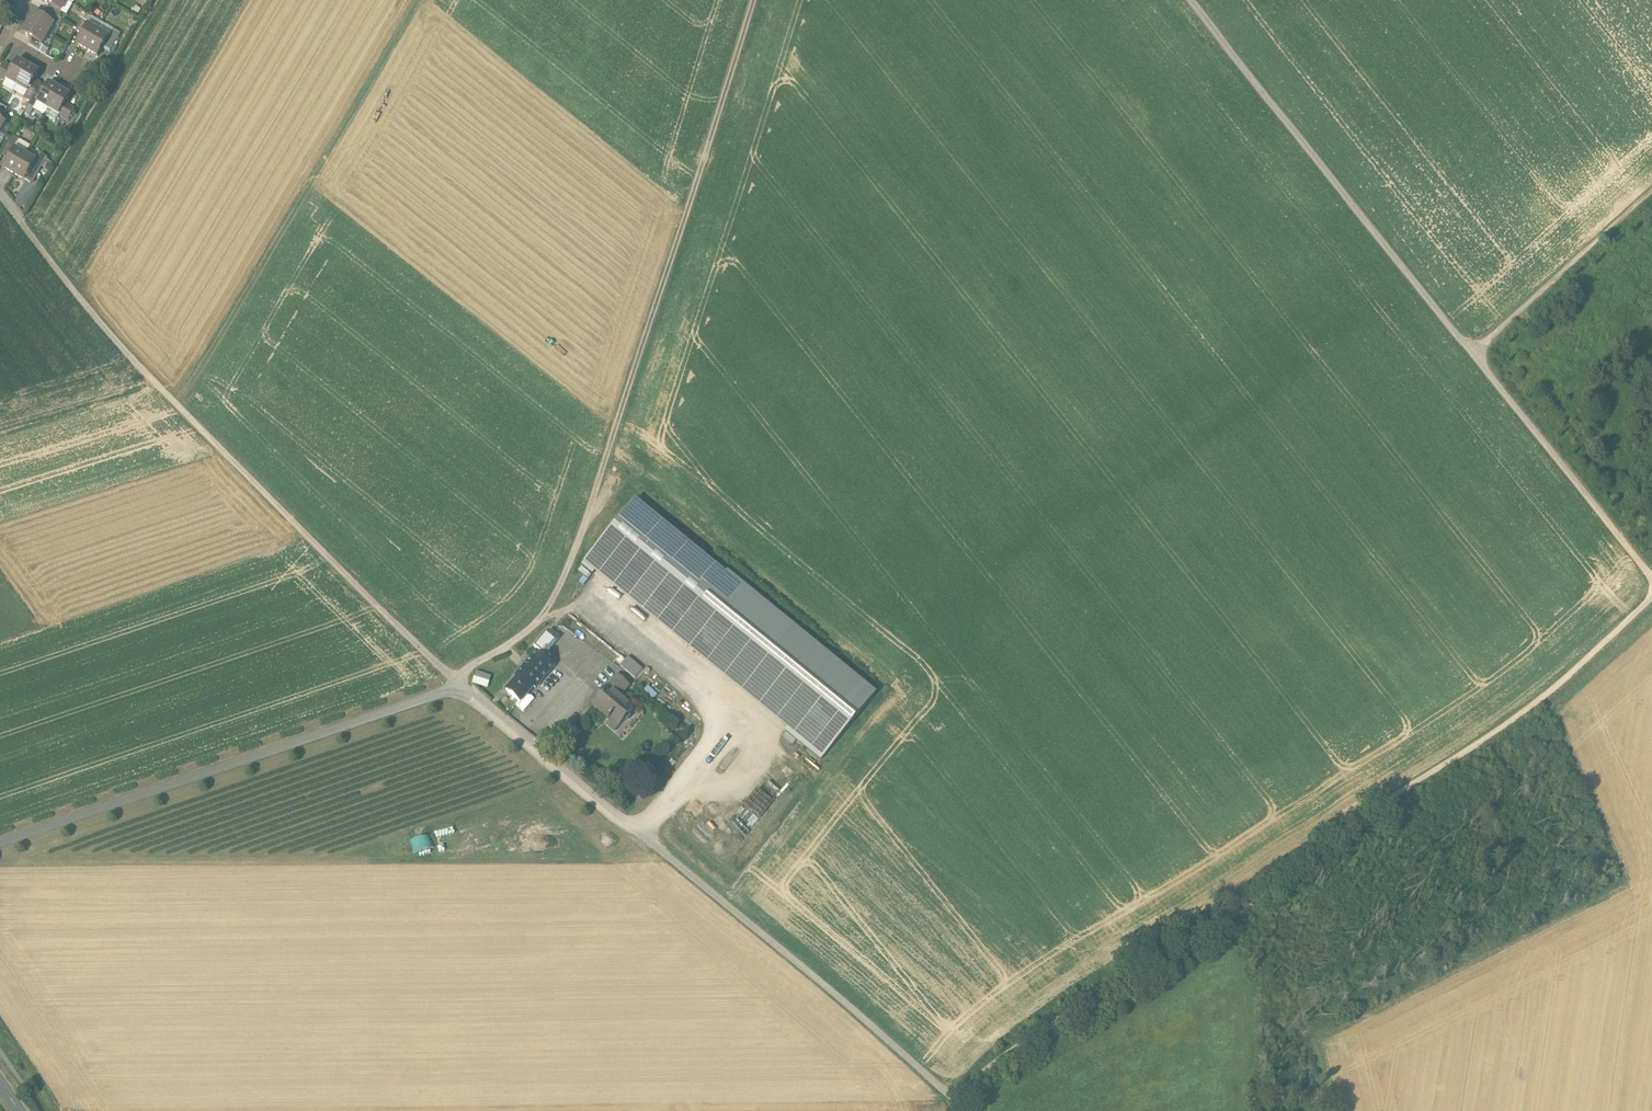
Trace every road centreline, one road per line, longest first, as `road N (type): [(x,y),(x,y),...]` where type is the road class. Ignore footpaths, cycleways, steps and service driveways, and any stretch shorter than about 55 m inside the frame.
road 1 (track): [(23,223),(126,358),(436,665),(963,1104)]
road 2 (track): [(1651,597),(1496,726),(1141,970),(1098,984),(1026,1034),(963,1104)]
road 3 (track): [(457,684),(473,664),(541,620),(581,539),(752,0)]
road 4 (track): [(1651,574),(1189,0)]
road 5 (track): [(426,0),(179,413)]
road 6 (track): [(542,617),(593,605),(709,701),(717,720),(711,747),(640,833)]
road 7 (track): [(1477,353),(1651,187)]
road 8 (track): [(542,617),(592,664),(539,727)]

